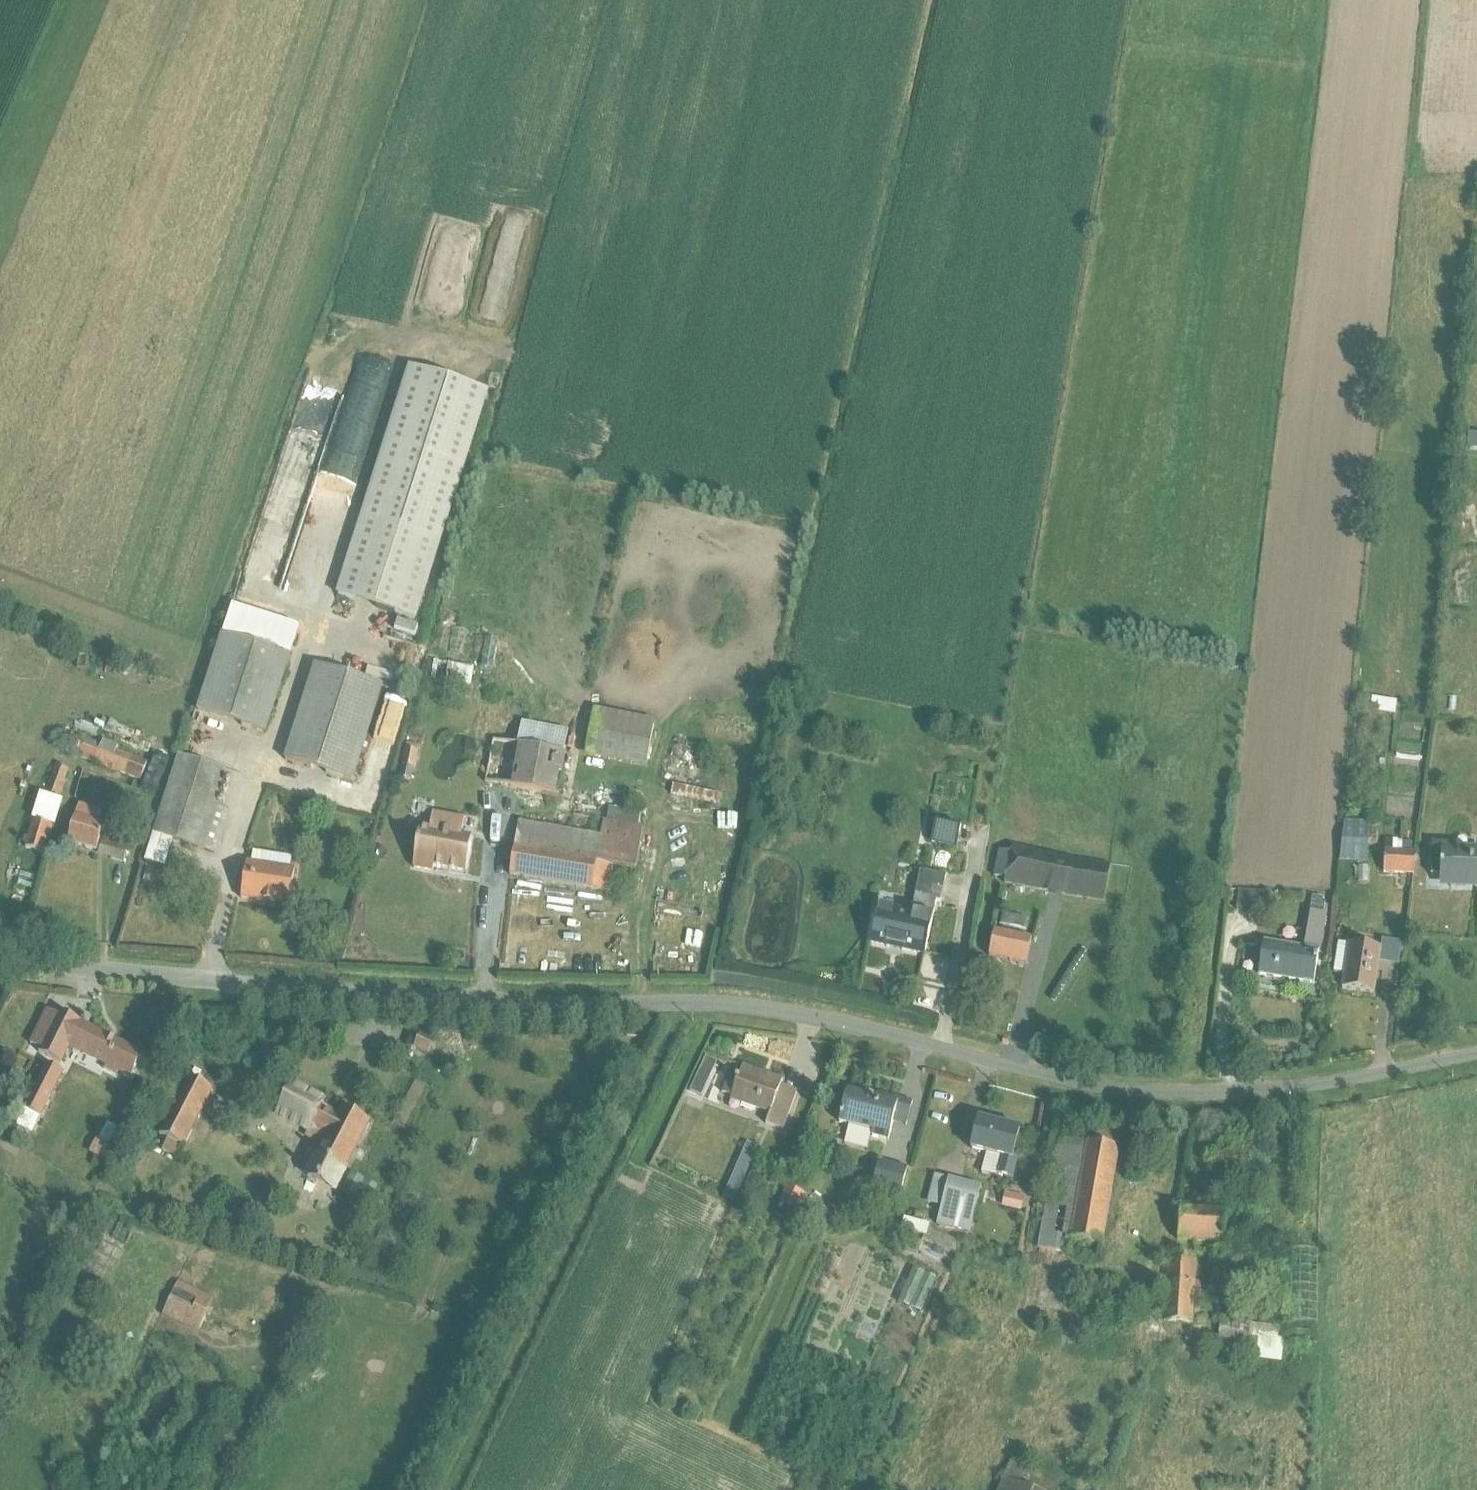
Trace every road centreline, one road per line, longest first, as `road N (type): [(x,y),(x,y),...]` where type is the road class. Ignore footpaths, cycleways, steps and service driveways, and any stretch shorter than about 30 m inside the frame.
road 1 (unclassified): [(1476,1057),(1325,1089),(1213,1100),(1121,1092),(811,1018),(203,984),(52,968),(0,950)]

